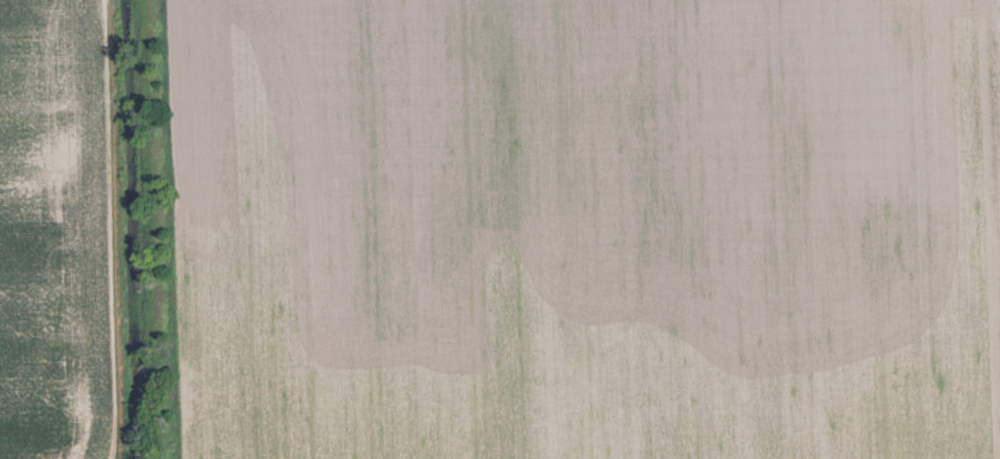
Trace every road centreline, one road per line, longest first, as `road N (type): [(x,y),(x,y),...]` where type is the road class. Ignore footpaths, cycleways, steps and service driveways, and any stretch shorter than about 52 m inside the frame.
road 1 (track): [(101,0),(115,458)]

